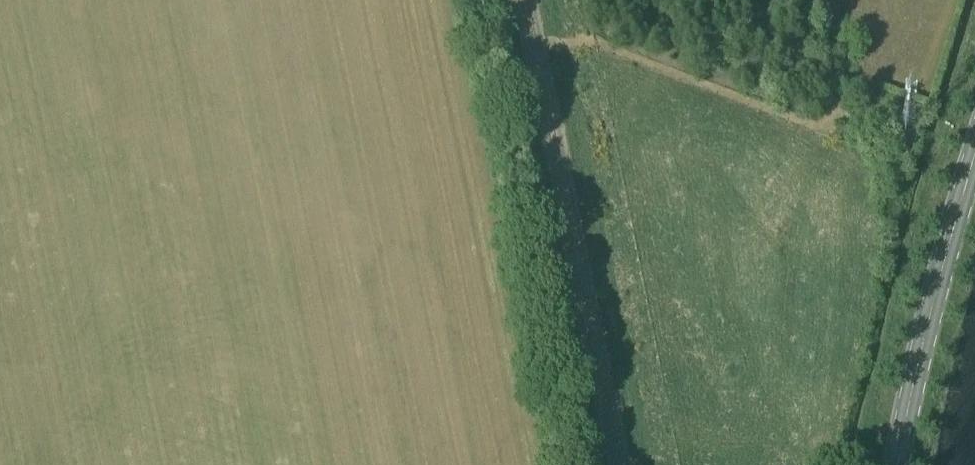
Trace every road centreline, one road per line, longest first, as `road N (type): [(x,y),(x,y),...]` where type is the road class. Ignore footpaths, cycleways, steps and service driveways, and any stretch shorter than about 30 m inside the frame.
road 1 (secondary): [(900,464),(923,321),(974,153)]

